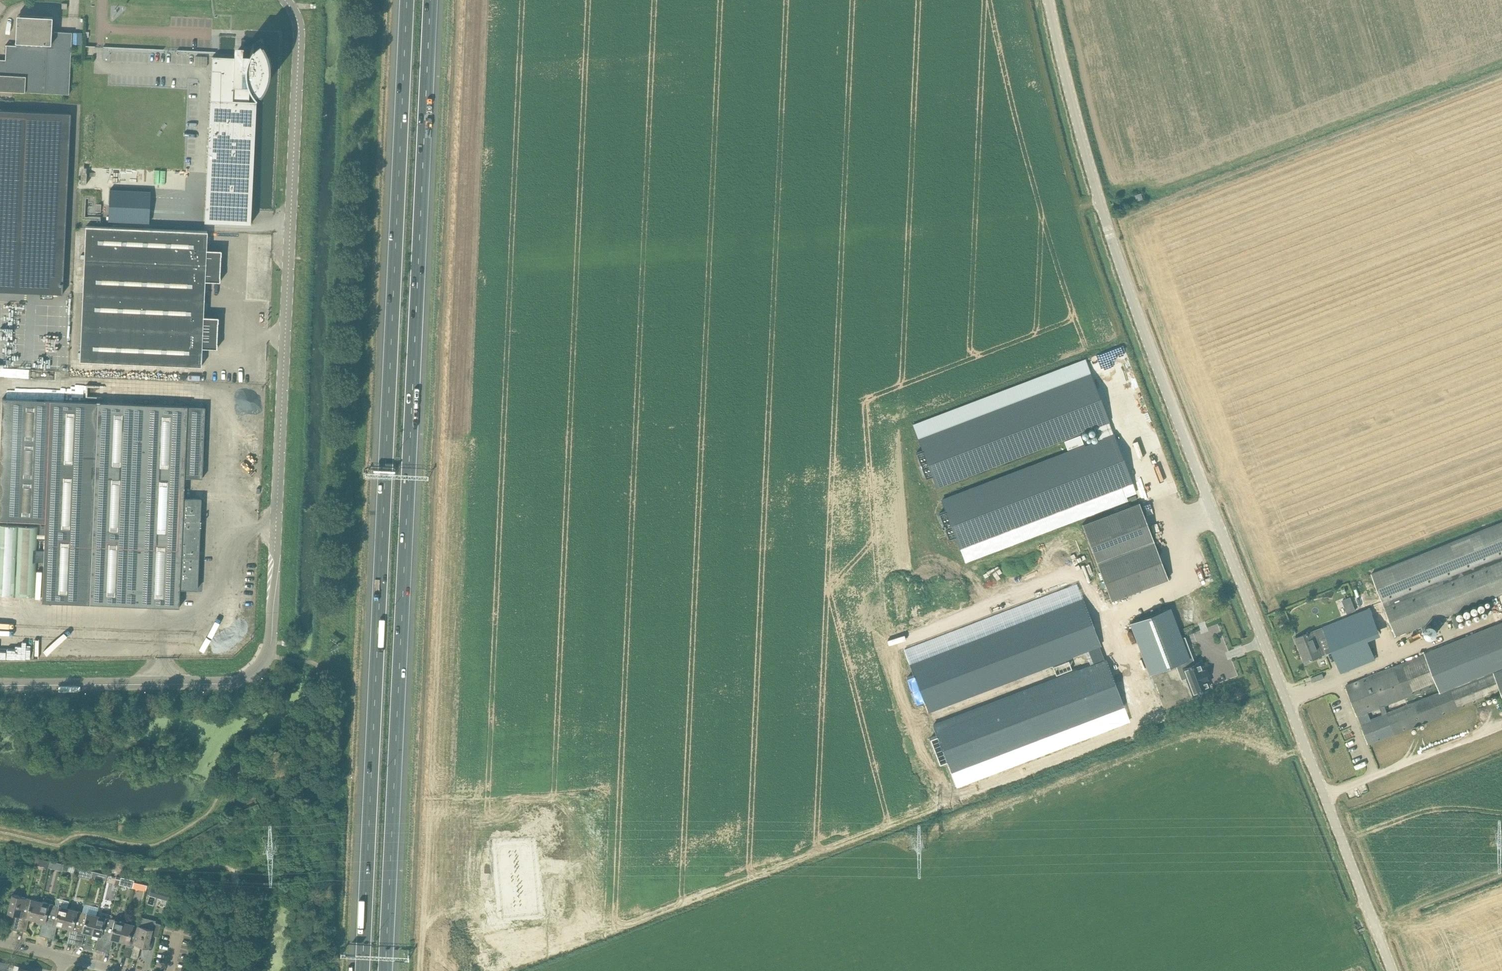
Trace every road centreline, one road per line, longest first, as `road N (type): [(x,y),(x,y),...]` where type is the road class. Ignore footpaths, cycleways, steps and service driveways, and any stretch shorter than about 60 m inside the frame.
road 1 (tertiary): [(1397,970),(1107,207),(1053,0)]
road 2 (motorway): [(406,0),(360,970)]
road 3 (motorway): [(388,970),(433,0)]
road 4 (unclassified): [(0,682),(236,680),(264,652),(300,37),(285,0)]

